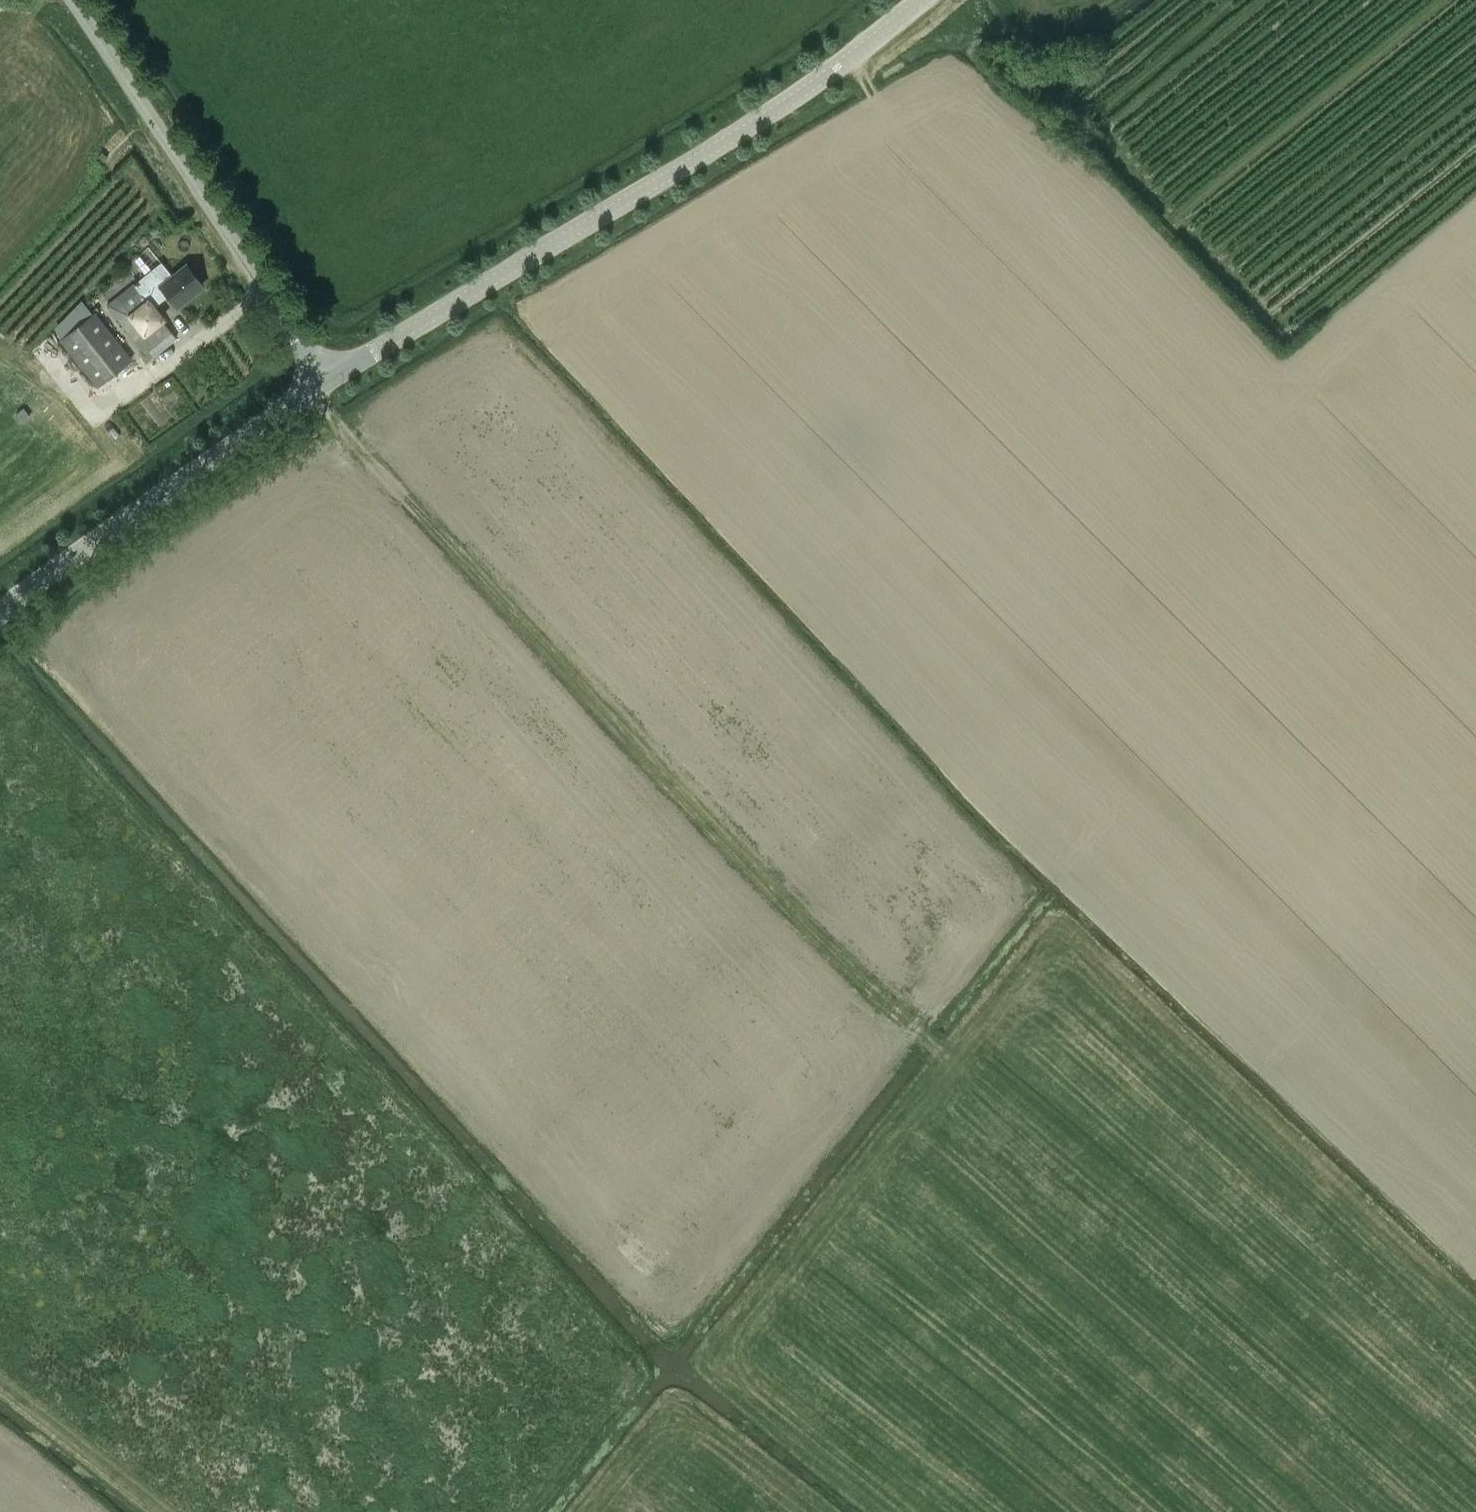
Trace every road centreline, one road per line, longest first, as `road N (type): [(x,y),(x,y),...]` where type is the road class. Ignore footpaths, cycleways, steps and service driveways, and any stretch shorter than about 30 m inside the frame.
road 1 (unclassified): [(310,364),(742,98),(880,0)]
road 2 (unclassified): [(310,364),(70,0)]
road 3 (unclassified): [(0,582),(310,364)]

